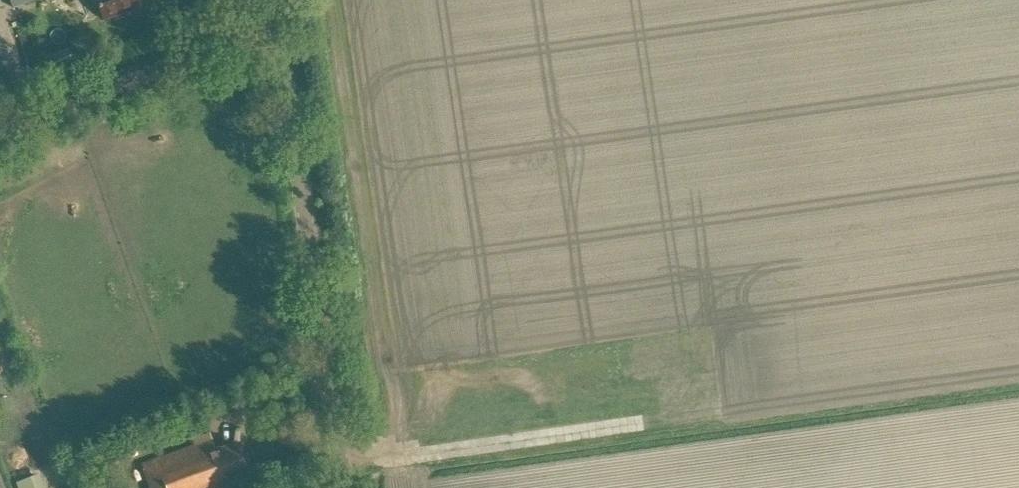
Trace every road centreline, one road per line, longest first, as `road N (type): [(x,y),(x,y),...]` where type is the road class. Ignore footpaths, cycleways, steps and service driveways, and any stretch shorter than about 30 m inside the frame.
road 1 (unclassified): [(341,487),(280,25)]
road 2 (unclassified): [(0,133),(280,25)]

